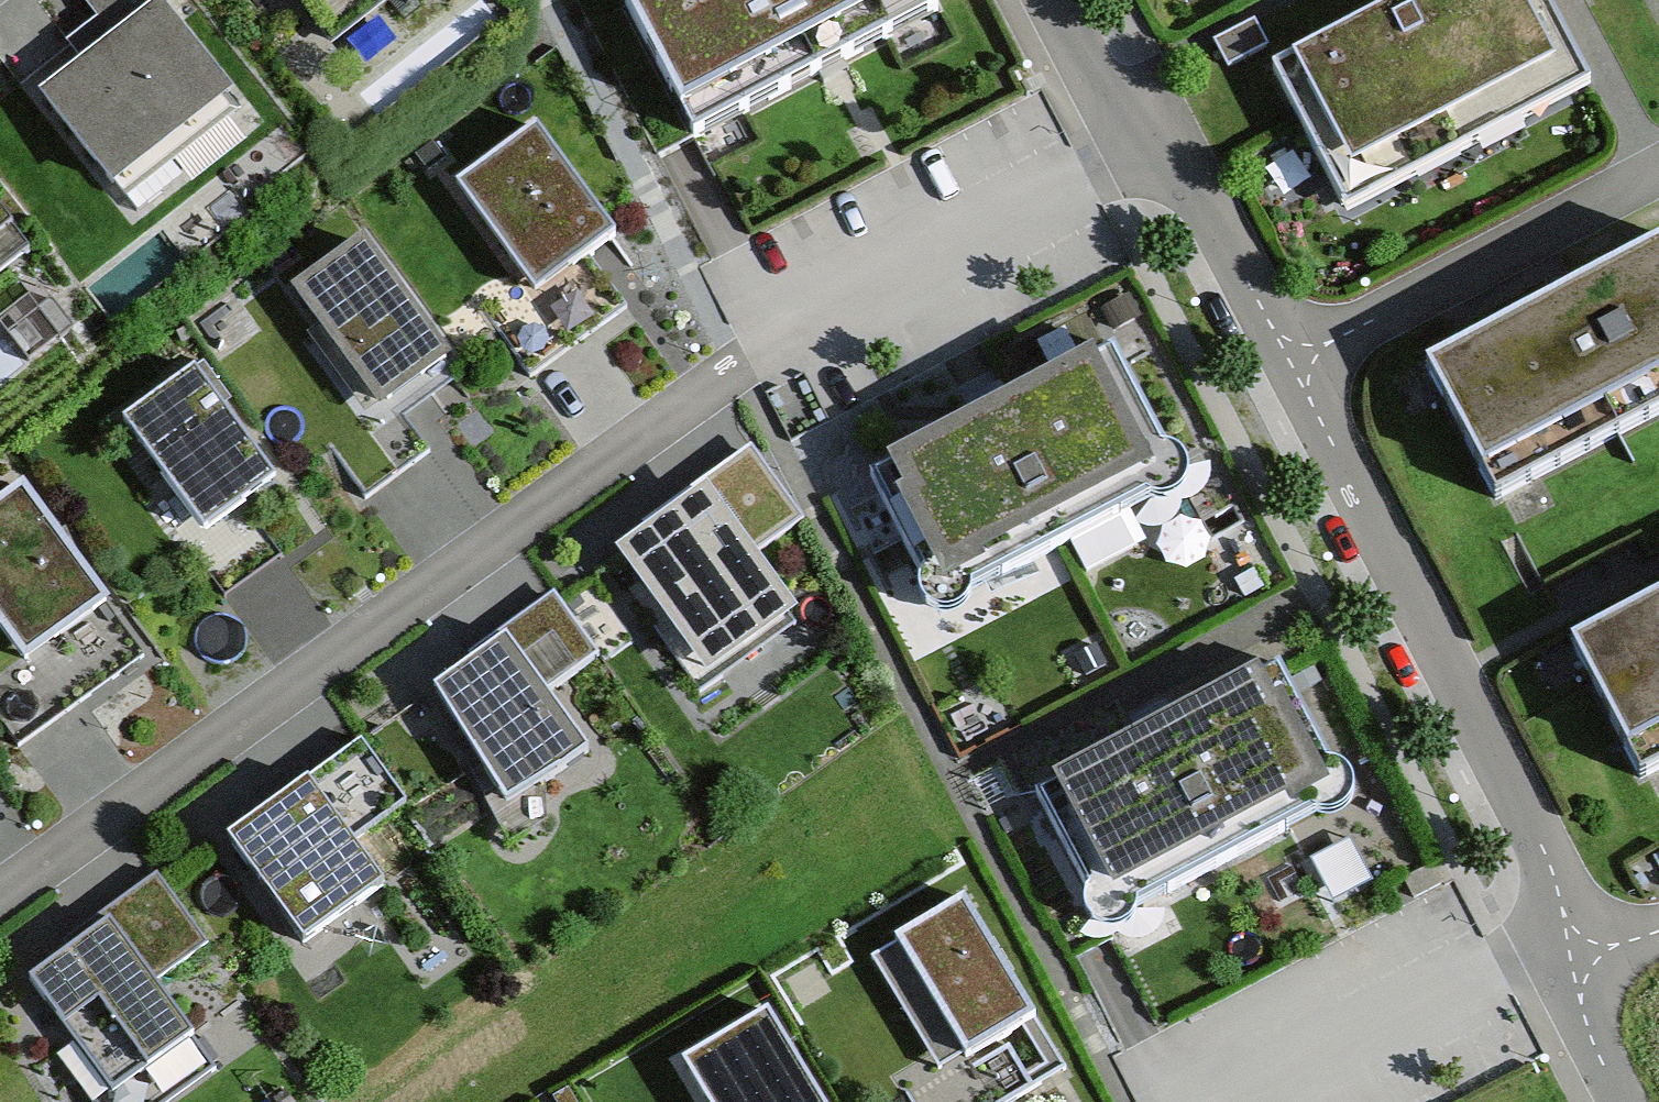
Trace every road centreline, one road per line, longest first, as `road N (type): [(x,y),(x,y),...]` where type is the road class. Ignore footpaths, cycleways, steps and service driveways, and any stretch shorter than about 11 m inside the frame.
road 1 (residential): [(0,901),(752,361),(1130,147)]
road 2 (residential): [(1572,959),(1547,859),(1294,363)]
road 3 (residential): [(1658,172),(1294,363)]
road 4 (residential): [(1267,1101),(1436,1003),(1511,970),(1572,959)]
road 5 (residential): [(1294,363),(1193,194),(1130,147)]
road 6 (residential): [(1130,147),(1052,0)]
road 7 (residential): [(1622,1101),(1596,1051),(1572,959)]

